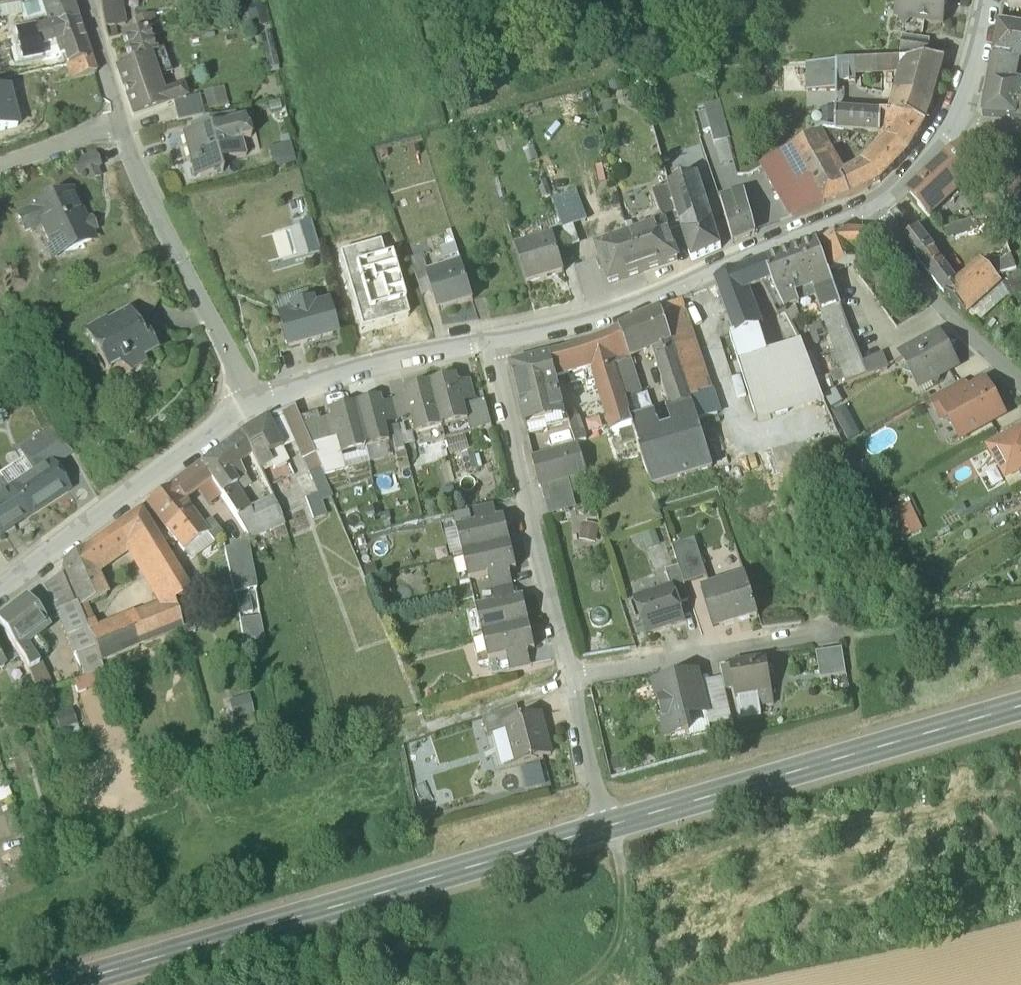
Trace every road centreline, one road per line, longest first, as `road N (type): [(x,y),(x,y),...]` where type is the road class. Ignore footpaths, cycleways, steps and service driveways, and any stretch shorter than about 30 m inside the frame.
road 1 (secondary): [(609,824),(42,984)]
road 2 (secondary): [(1020,704),(609,824)]
road 3 (residential): [(493,341),(605,314),(866,214)]
road 4 (residential): [(573,681),(493,341)]
road 5 (residential): [(0,596),(252,402)]
road 6 (residential): [(252,402),(119,127)]
road 7 (residential): [(573,681),(843,634)]
road 8 (residential): [(252,402),(422,352),(493,341)]
road 9 (residential): [(1020,384),(928,296),(866,214)]
road 10 (track): [(609,824),(623,922),(614,949),(576,984)]
road 11 (track): [(843,634),(1020,615)]
road 12 (residential): [(609,824),(573,681)]
road 13 (residential): [(866,214),(919,182),(960,124)]
road 14 (residential): [(119,127),(86,0)]
road 15 (residential): [(960,124),(991,0)]
road 16 (residential): [(119,127),(0,170)]

